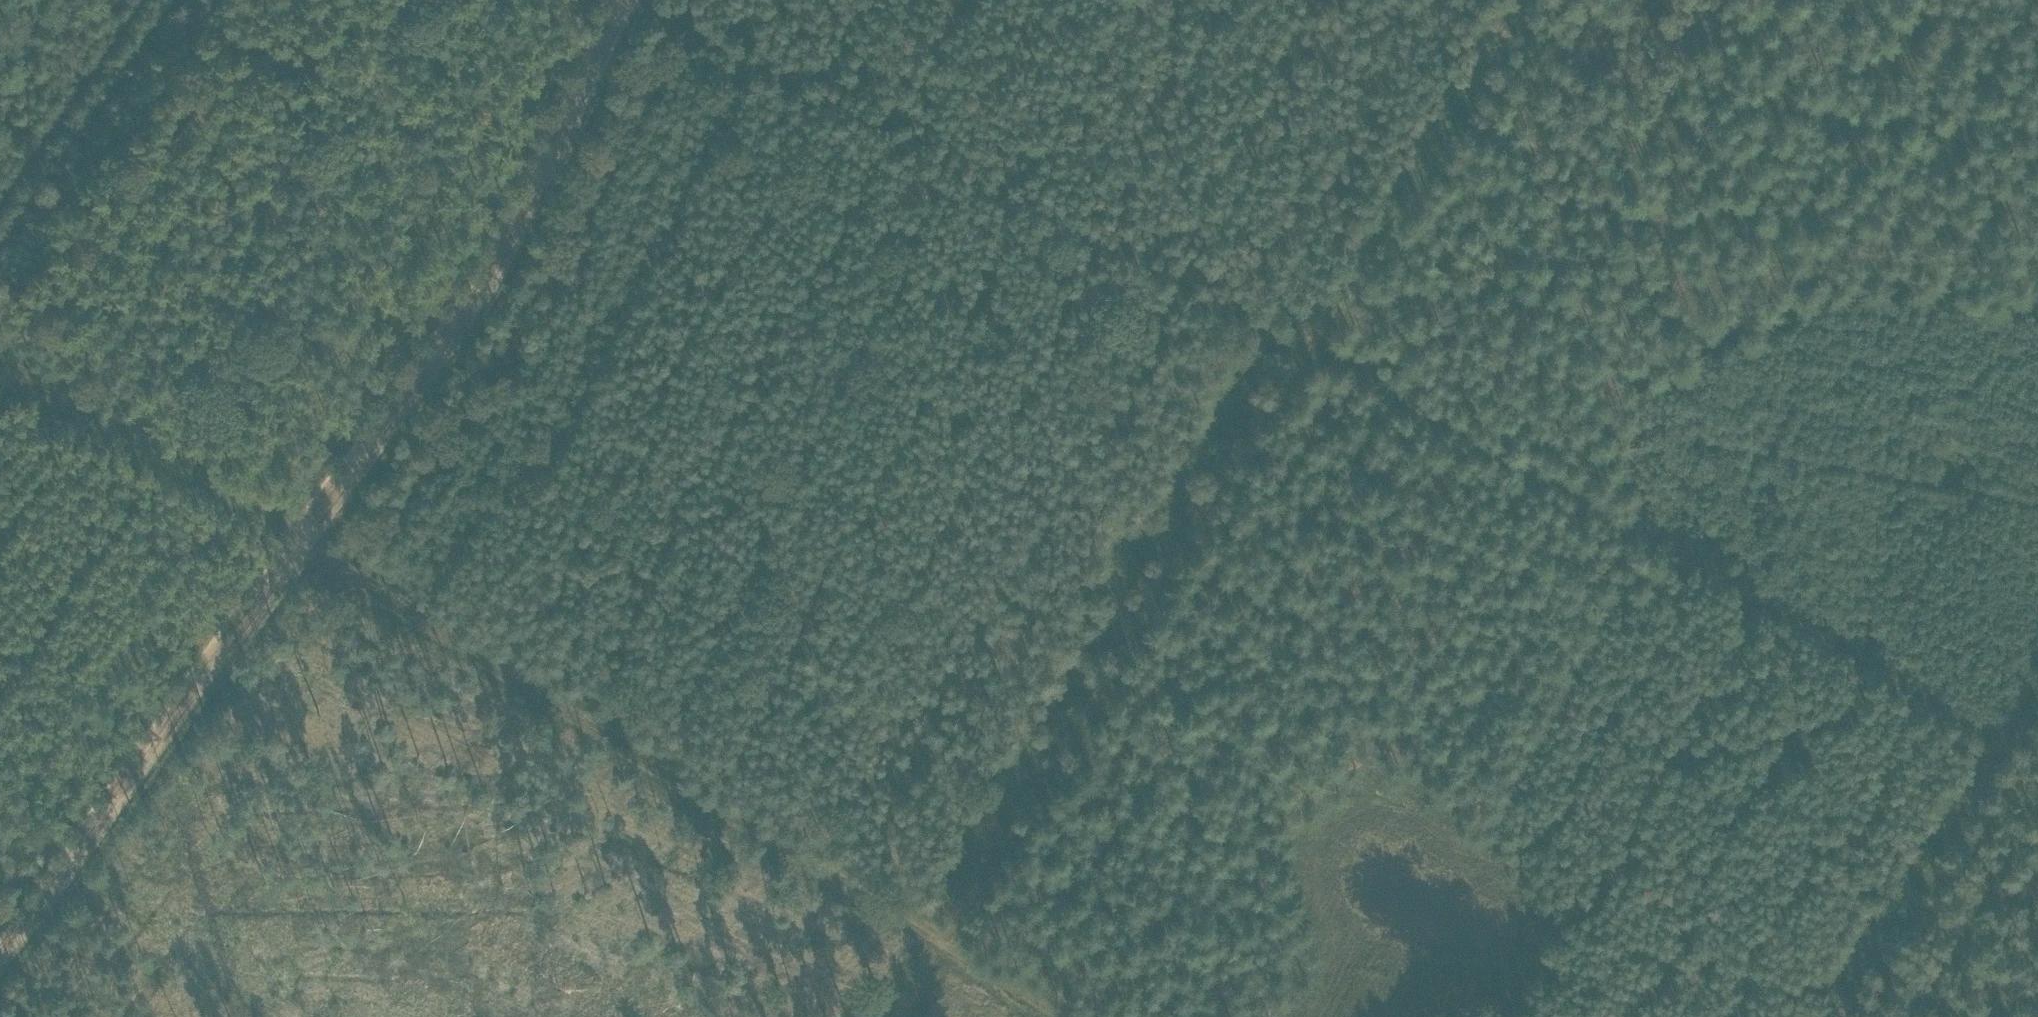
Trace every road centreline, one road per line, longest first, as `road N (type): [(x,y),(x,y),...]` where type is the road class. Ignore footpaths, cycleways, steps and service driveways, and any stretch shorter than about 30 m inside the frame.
road 1 (track): [(1047,1016),(308,536)]
road 2 (track): [(308,536),(500,264),(630,0)]
road 3 (track): [(308,536),(0,965)]

